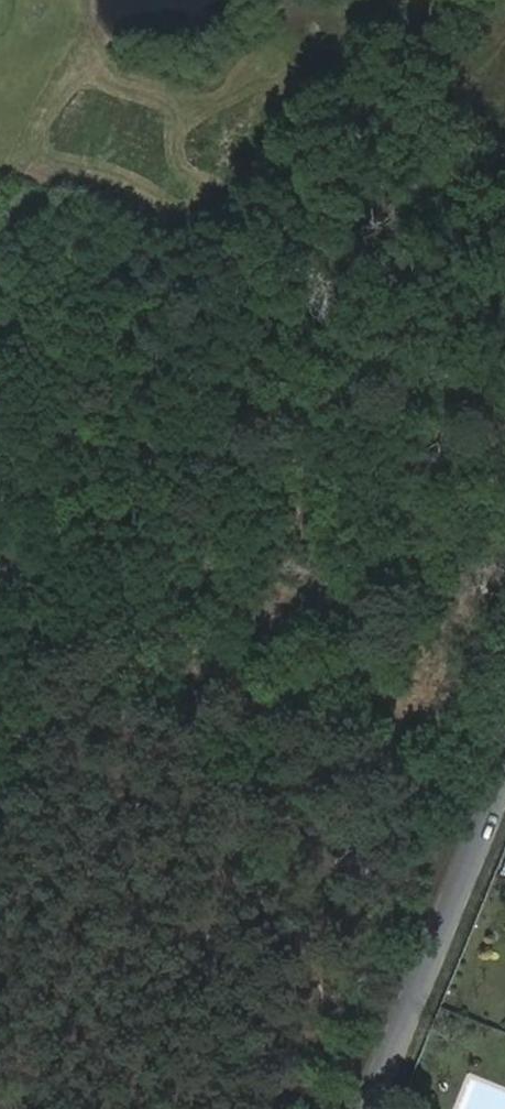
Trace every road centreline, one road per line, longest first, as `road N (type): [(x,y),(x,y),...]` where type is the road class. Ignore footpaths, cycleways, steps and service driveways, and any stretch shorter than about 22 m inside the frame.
road 1 (unclassified): [(376,1108),(504,789)]

